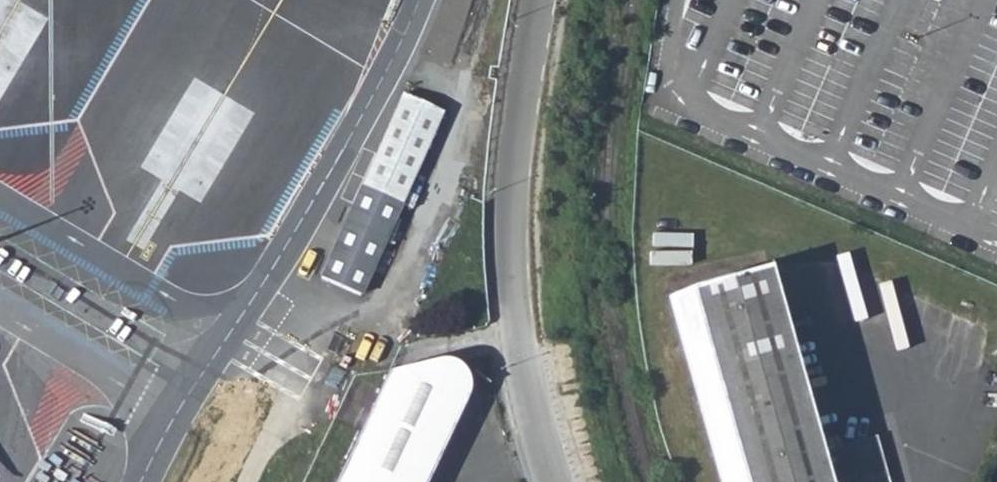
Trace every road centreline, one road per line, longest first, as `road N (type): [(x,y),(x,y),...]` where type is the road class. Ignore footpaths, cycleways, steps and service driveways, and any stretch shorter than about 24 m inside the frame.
road 1 (unclassified): [(540,0),(518,140),(513,253),(527,372),(557,481)]

